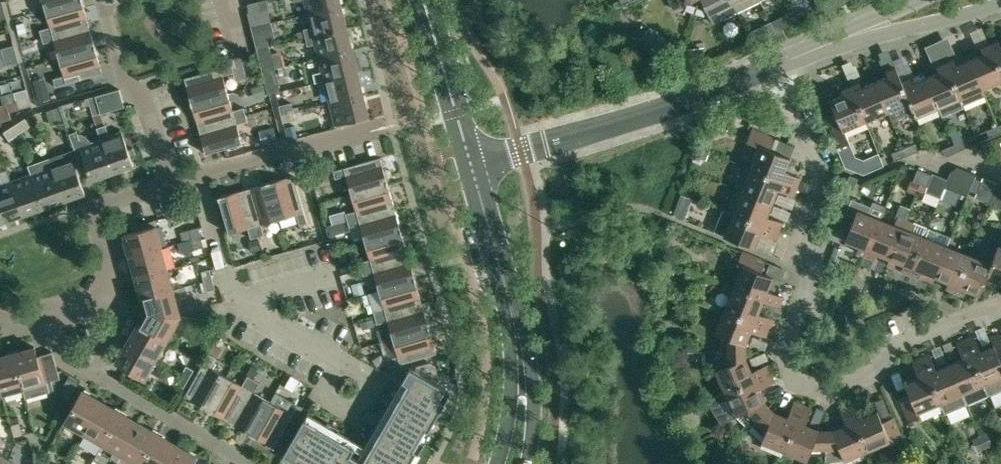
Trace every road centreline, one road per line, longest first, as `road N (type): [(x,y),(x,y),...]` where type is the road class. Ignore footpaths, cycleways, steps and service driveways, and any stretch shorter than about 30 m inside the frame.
road 1 (residential): [(1000,314),(985,310),(886,353),(880,370),(825,394),(794,381),(782,351),(810,276),(797,247),(821,184),(772,65)]
road 2 (residential): [(342,363),(234,305),(197,174)]
road 3 (tertiary): [(472,167),(511,301),(523,388)]
road 4 (residential): [(95,365),(262,463)]
road 5 (residential): [(162,184),(103,0)]
road 6 (unclassified): [(656,113),(472,167)]
road 7 (residential): [(197,174),(369,130)]
road 8 (tertiary): [(423,0),(472,167)]
road 9 (unclassified): [(854,34),(887,33),(1000,4)]
road 10 (residential): [(111,286),(100,206),(162,184)]
road 11 (unclassified): [(656,113),(772,65)]

